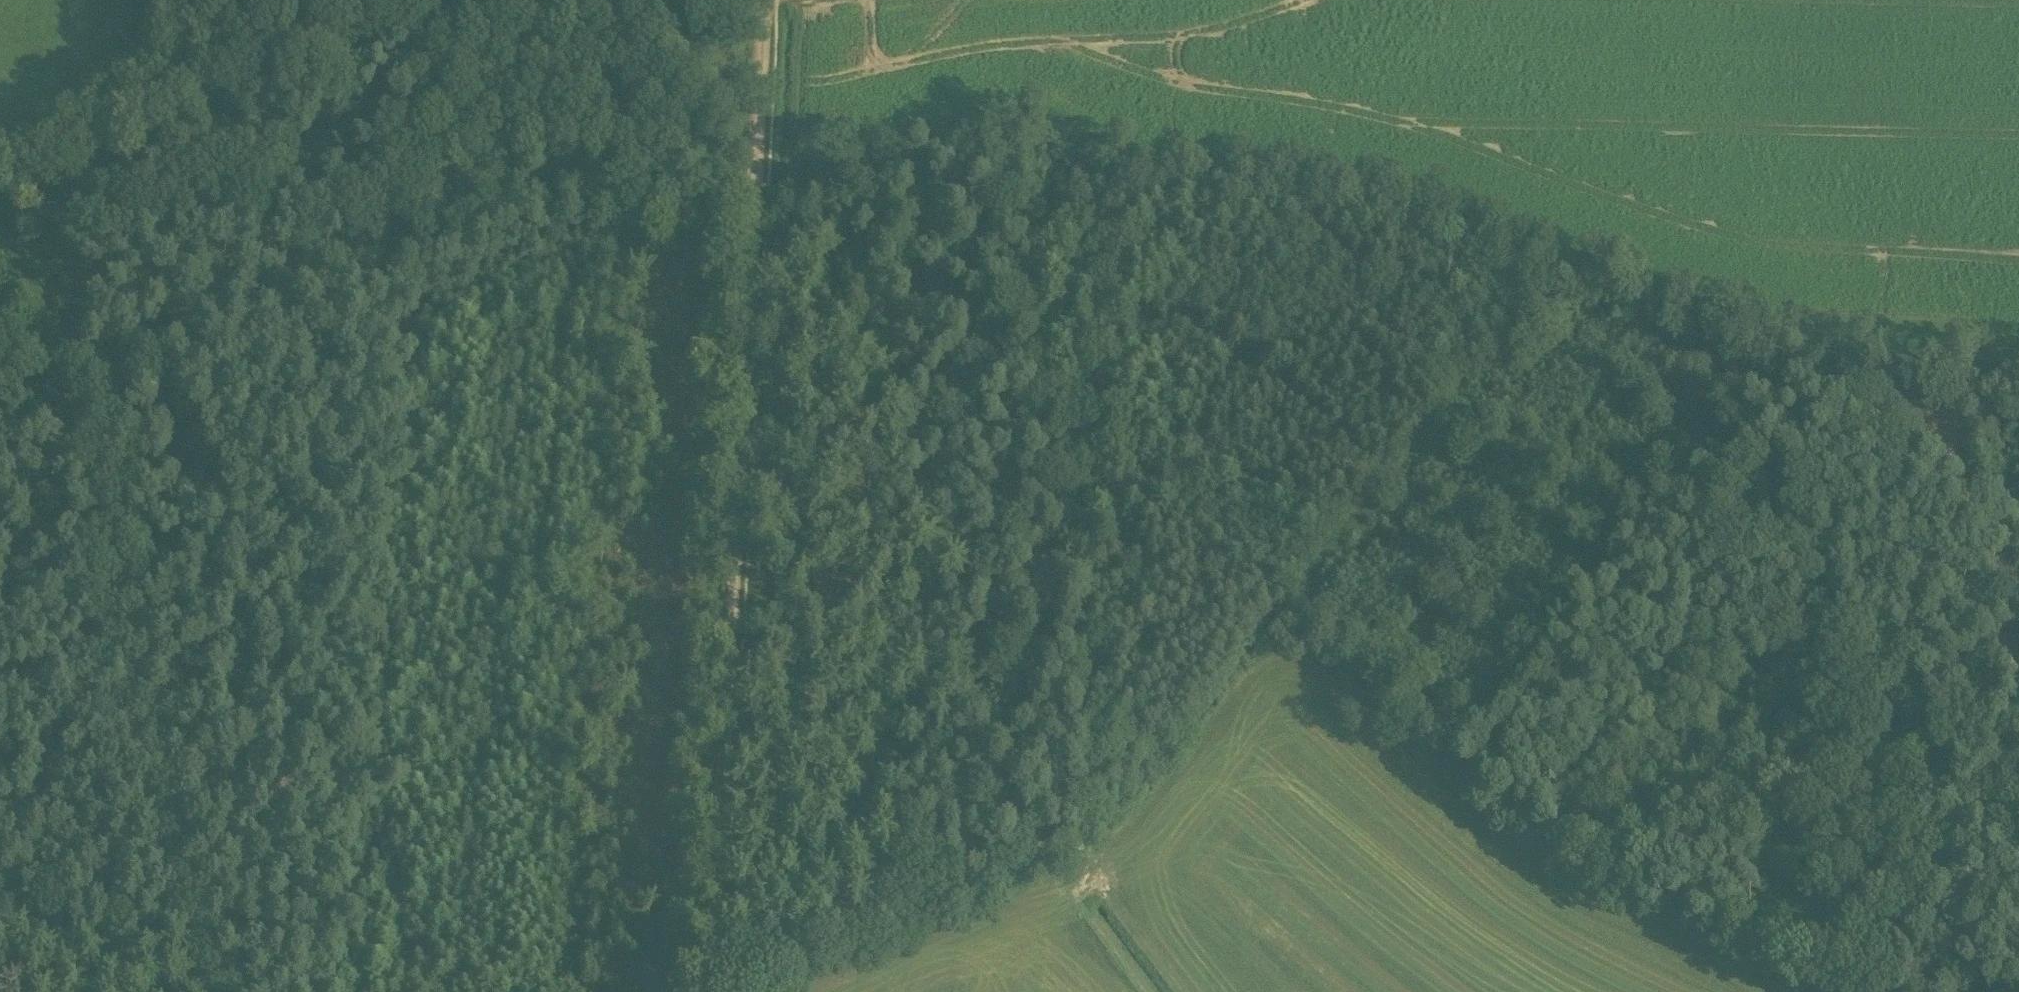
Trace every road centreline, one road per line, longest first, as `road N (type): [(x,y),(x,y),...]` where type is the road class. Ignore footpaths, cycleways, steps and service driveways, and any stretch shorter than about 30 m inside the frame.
road 1 (track): [(773,0),(718,991)]
road 2 (track): [(219,991),(157,732),(103,352),(76,218),(41,122)]
road 3 (track): [(746,991),(1071,856)]

